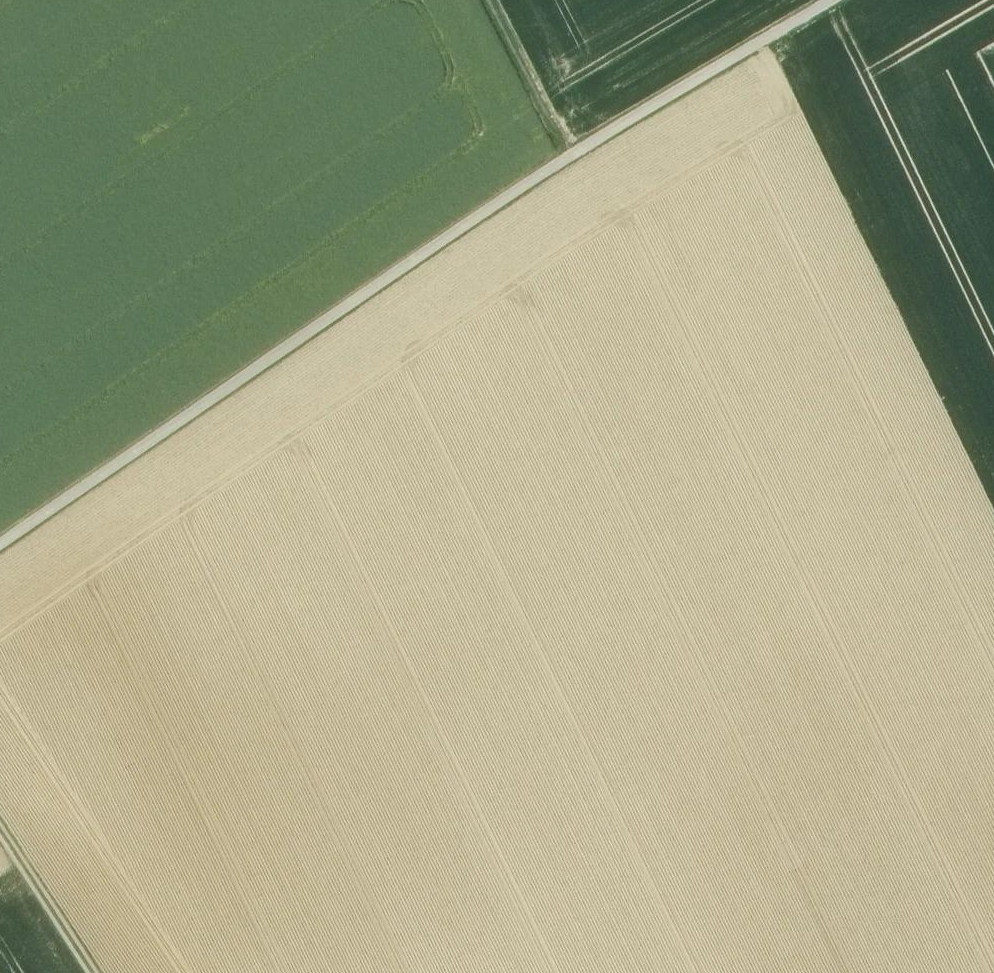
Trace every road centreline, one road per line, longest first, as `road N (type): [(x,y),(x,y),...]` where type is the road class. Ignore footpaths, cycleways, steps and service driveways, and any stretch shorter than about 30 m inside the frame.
road 1 (track): [(836,0),(564,160),(0,543)]
road 2 (track): [(564,160),(483,0)]
road 3 (track): [(0,832),(91,972)]

